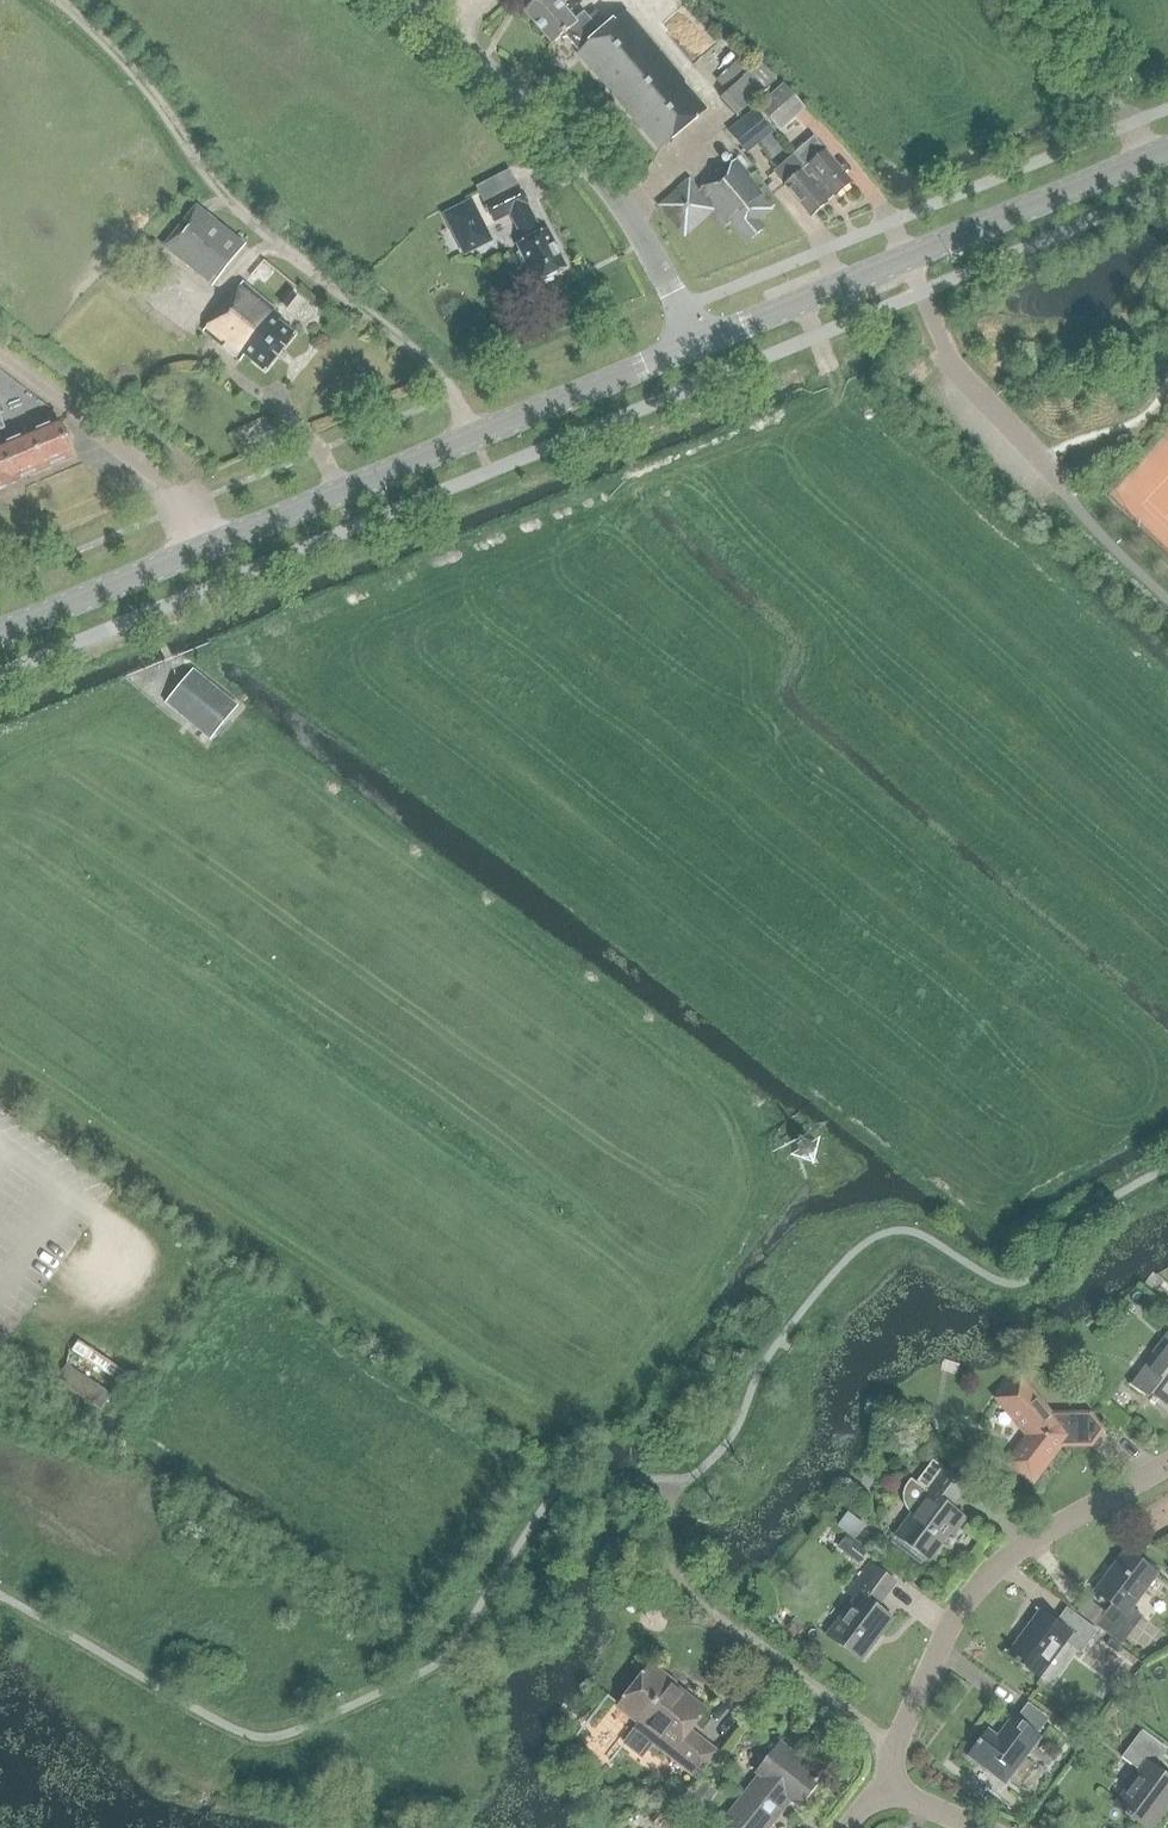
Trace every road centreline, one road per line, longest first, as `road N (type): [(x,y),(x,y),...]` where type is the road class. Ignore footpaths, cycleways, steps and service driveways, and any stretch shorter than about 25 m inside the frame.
road 1 (tertiary): [(0,636),(696,346)]
road 2 (tertiary): [(696,346),(1167,150)]
road 3 (unclassified): [(696,346),(597,168),(400,0)]
road 4 (residential): [(1167,1463),(1050,1527),(989,1573),(950,1618),(892,1745)]
road 5 (track): [(0,324),(201,471),(199,490)]
road 6 (residential): [(892,1745),(739,1634)]

